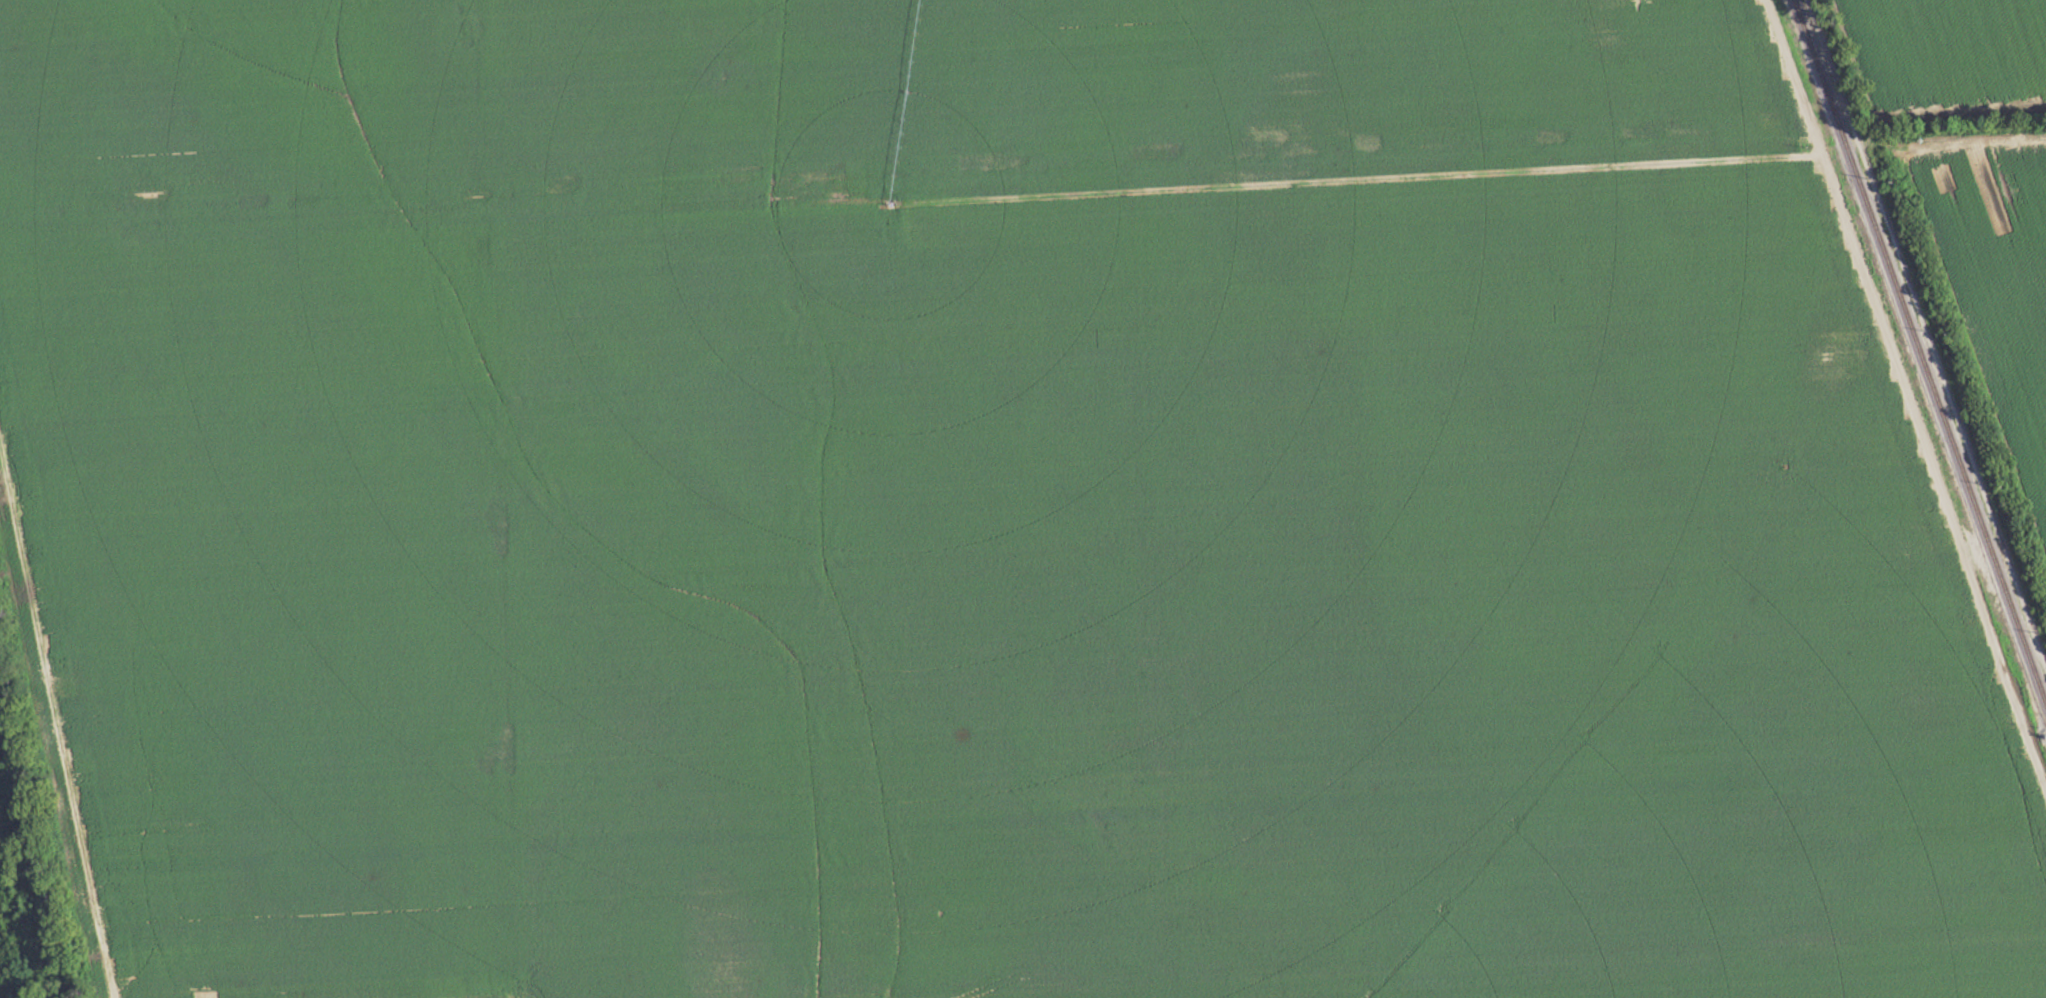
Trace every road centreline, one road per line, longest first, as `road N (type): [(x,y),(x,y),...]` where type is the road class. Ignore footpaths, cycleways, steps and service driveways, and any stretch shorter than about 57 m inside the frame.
road 1 (track): [(2045,813),(1766,0)]

